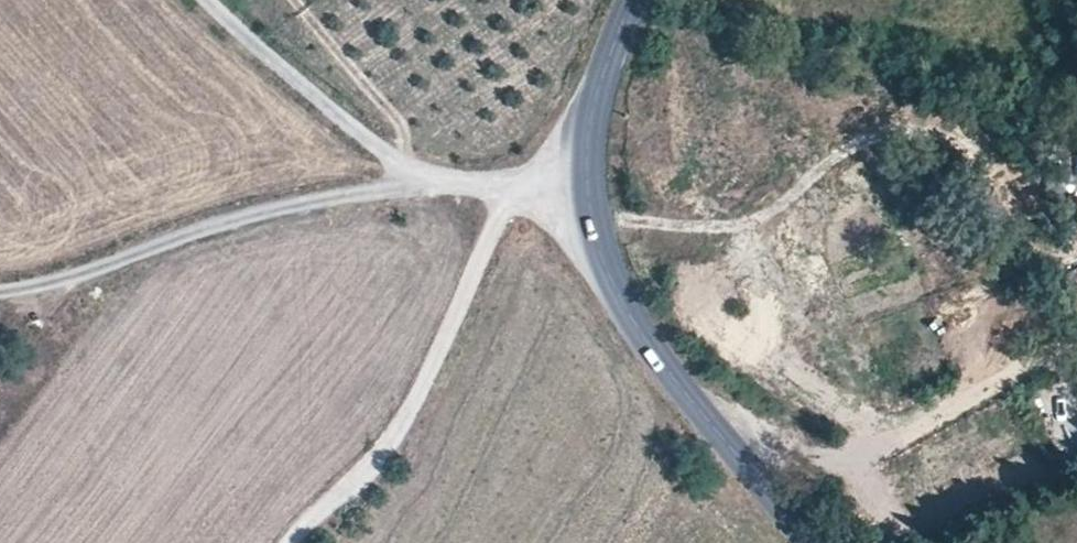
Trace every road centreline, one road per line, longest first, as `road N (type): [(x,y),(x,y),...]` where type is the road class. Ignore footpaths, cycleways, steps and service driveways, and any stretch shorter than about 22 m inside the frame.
road 1 (track): [(419,173),(362,196),(272,203),(110,264),(0,289)]
road 2 (unclassified): [(293,542),(363,471),(429,378),(506,215),(526,195)]
road 3 (tertiary): [(812,542),(650,345),(607,270),(589,202)]
road 4 (track): [(589,202),(638,220),(755,225),(777,216),(856,143),(938,121)]
road 5 (unclassified): [(526,195),(454,186),(400,166),(214,0)]
road 6 (tertiary): [(589,202),(588,127),(632,0)]

